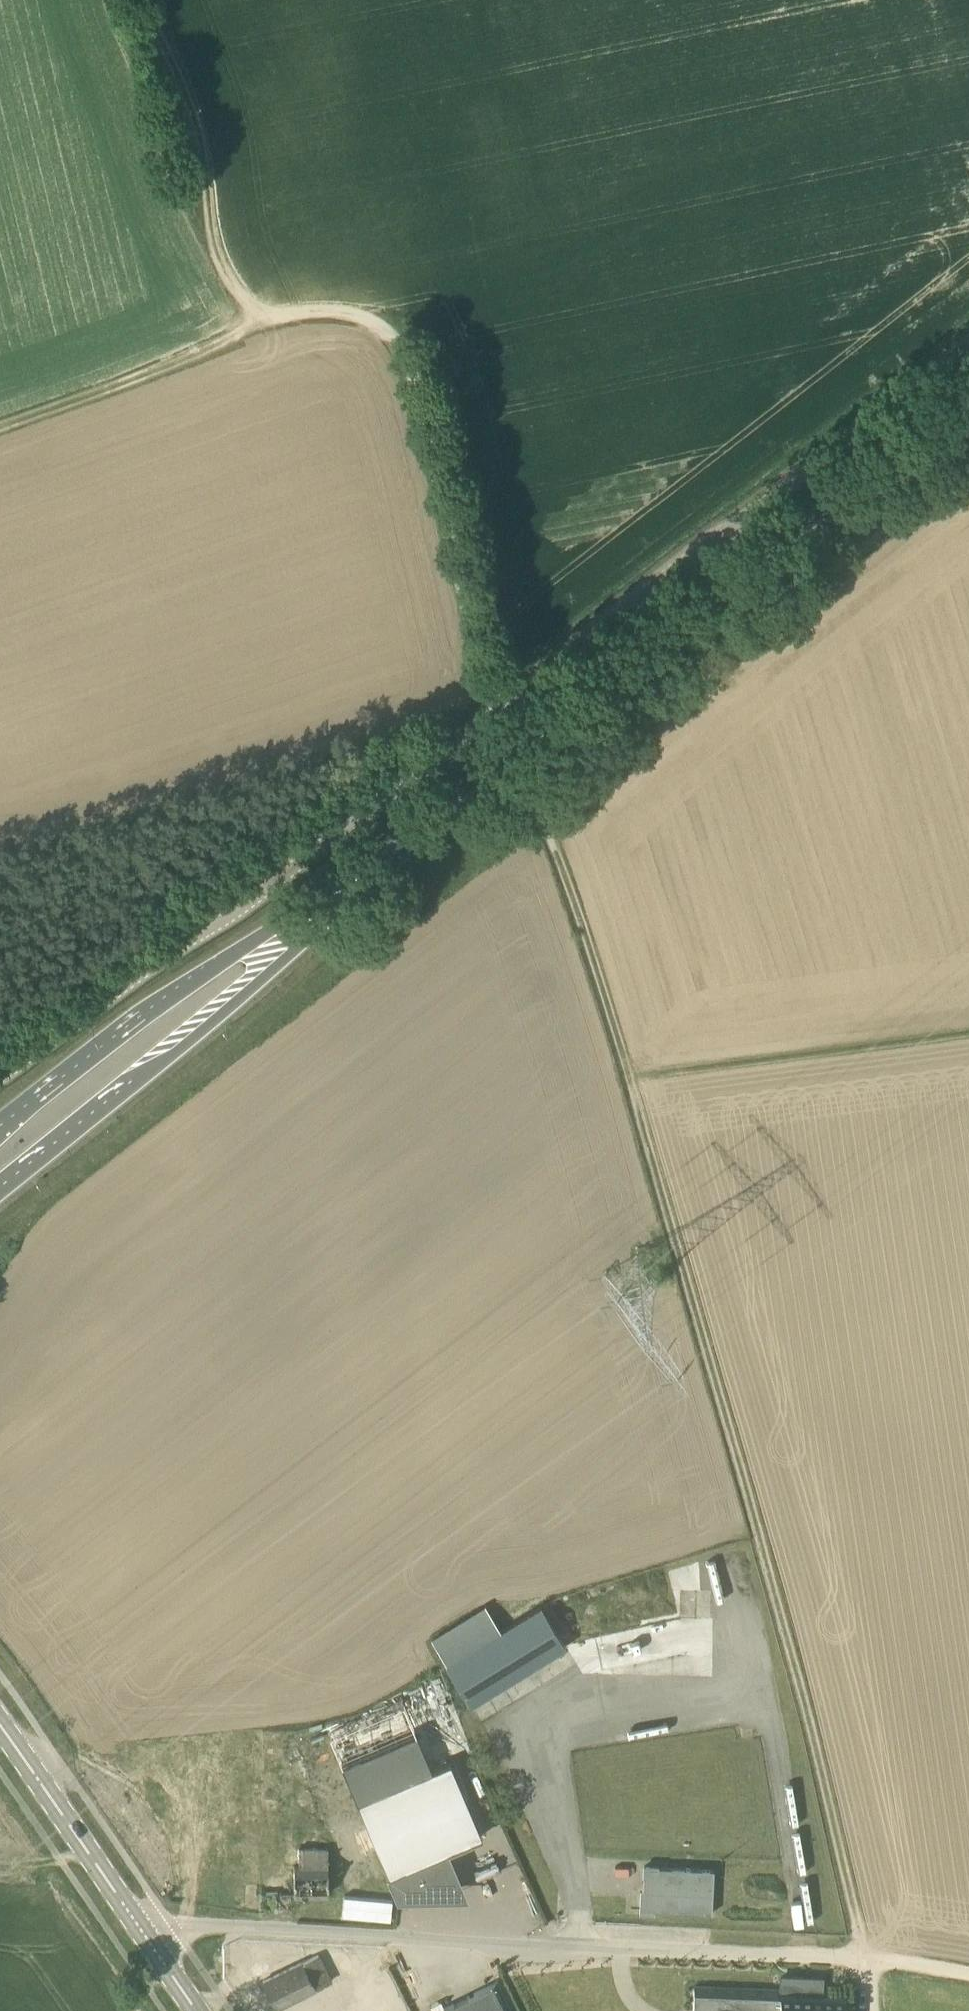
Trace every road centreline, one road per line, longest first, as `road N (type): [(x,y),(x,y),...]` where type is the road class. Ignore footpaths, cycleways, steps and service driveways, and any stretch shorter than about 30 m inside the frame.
road 1 (unclassified): [(0,1077),(245,908),(968,342)]
road 2 (track): [(622,1052),(863,1957)]
road 3 (primary): [(363,877),(968,405)]
road 4 (unclassified): [(863,1957),(215,1923),(153,1948)]
road 5 (track): [(273,314),(375,317),(398,337),(459,533),(500,709)]
road 6 (primary): [(0,1189),(175,1054),(363,877)]
road 7 (primary): [(363,877),(166,1001),(0,1126)]
road 8 (track): [(622,1052),(523,754),(500,709)]
road 9 (track): [(143,0),(209,165),(219,267),(234,290),(273,314)]
road 10 (track): [(968,1029),(622,1052)]
road 11 (track): [(273,314),(185,359),(0,427)]
road 12 (secondary): [(153,1948),(0,1725)]

